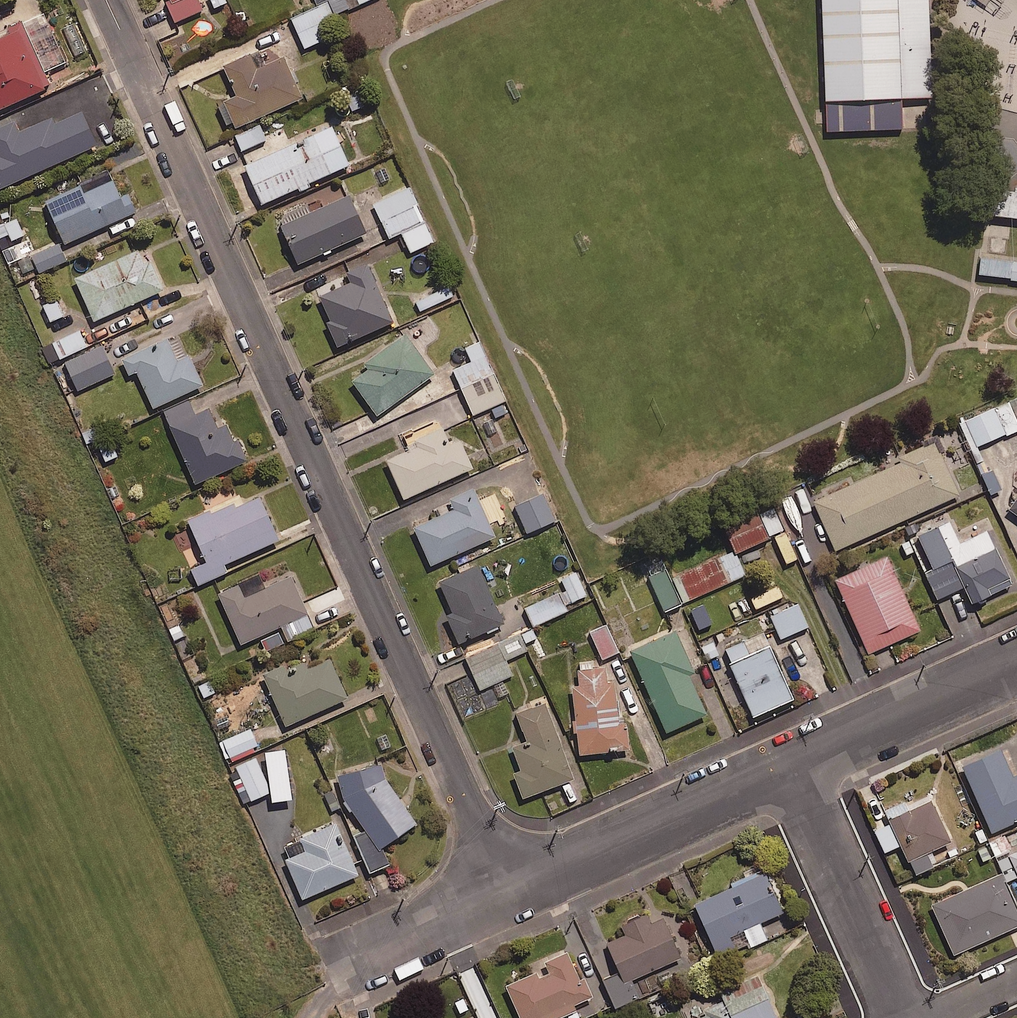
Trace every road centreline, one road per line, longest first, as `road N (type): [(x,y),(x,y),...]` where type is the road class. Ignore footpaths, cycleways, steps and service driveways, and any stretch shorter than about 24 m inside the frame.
road 1 (residential): [(508,889),(106,0)]
road 2 (residential): [(508,889),(786,765)]
road 3 (residential): [(786,765),(901,1017)]
road 4 (residential): [(786,765),(1016,661)]
road 5 (residential): [(340,966),(508,889)]

